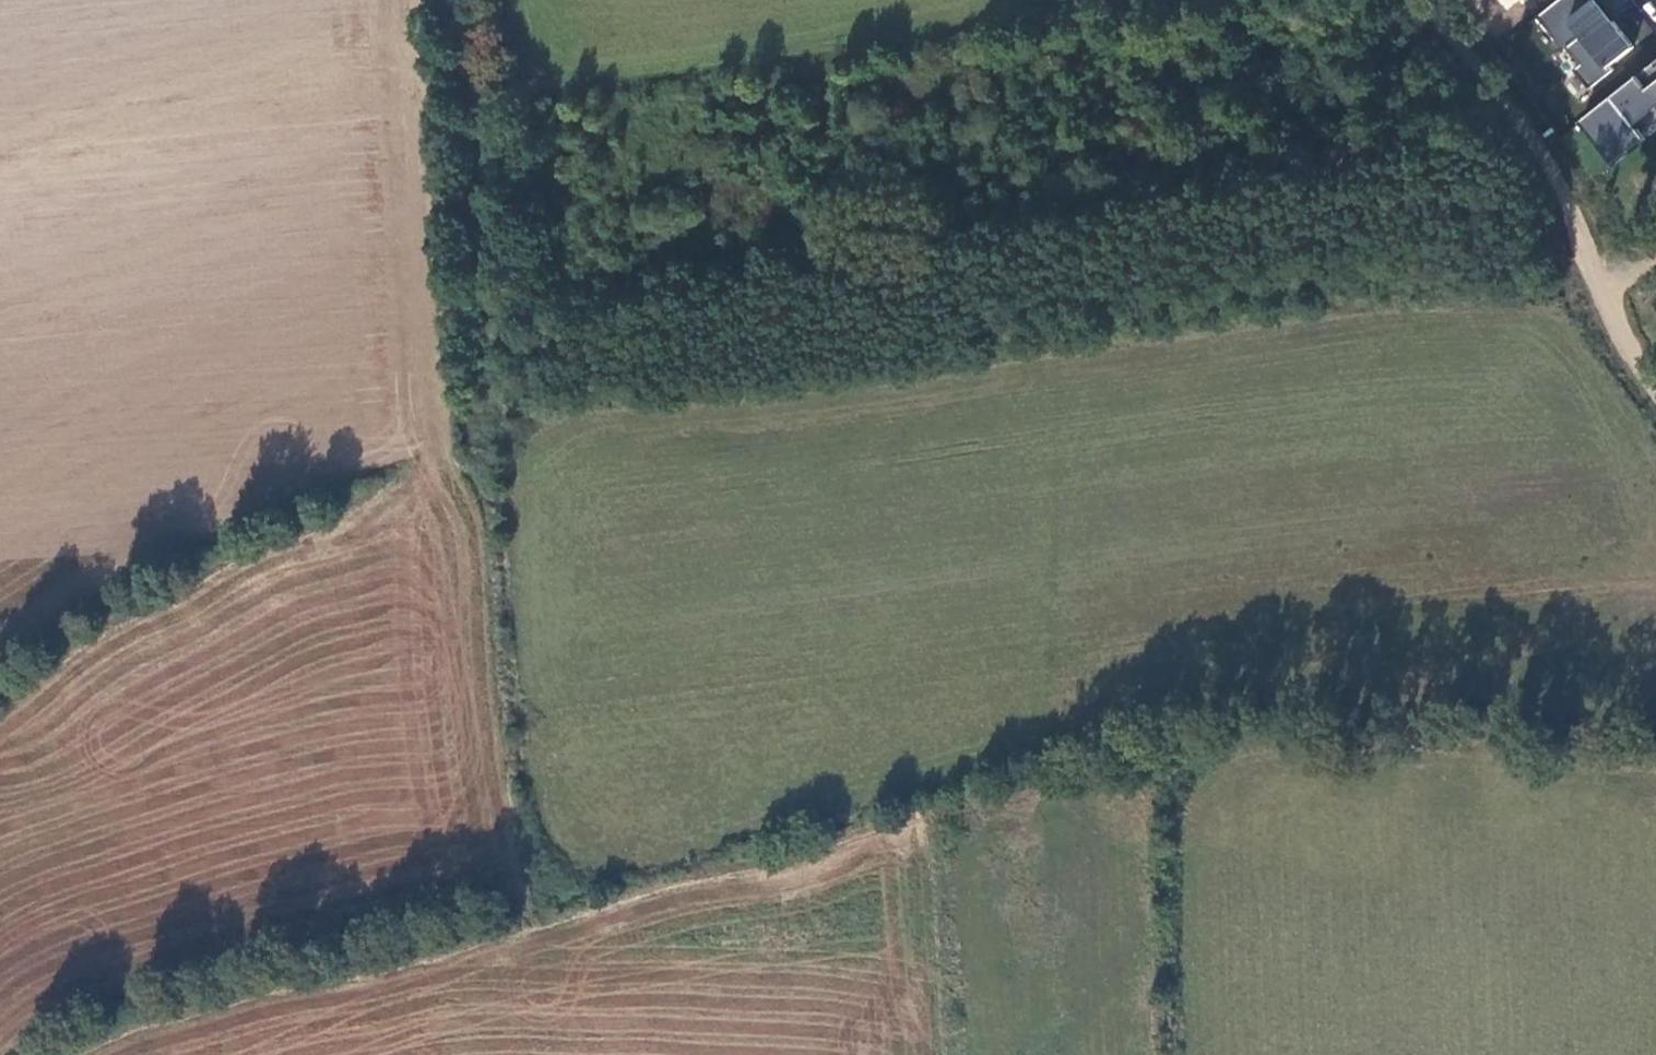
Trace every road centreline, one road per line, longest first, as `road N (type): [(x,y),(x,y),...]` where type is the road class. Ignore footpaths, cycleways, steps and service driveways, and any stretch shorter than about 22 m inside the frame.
road 1 (track): [(1426,0),(1547,163),(1603,300),(1655,390)]

